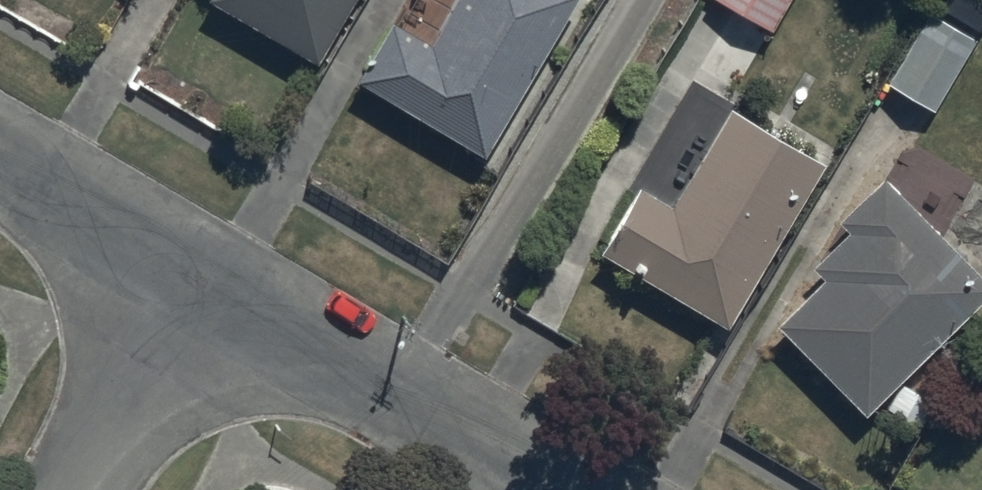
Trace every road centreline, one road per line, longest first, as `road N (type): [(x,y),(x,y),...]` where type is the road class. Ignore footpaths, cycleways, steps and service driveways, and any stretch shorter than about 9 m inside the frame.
road 1 (residential): [(555,489),(206,285)]
road 2 (residential): [(206,285),(0,164)]
road 3 (residential): [(87,489),(206,285)]

